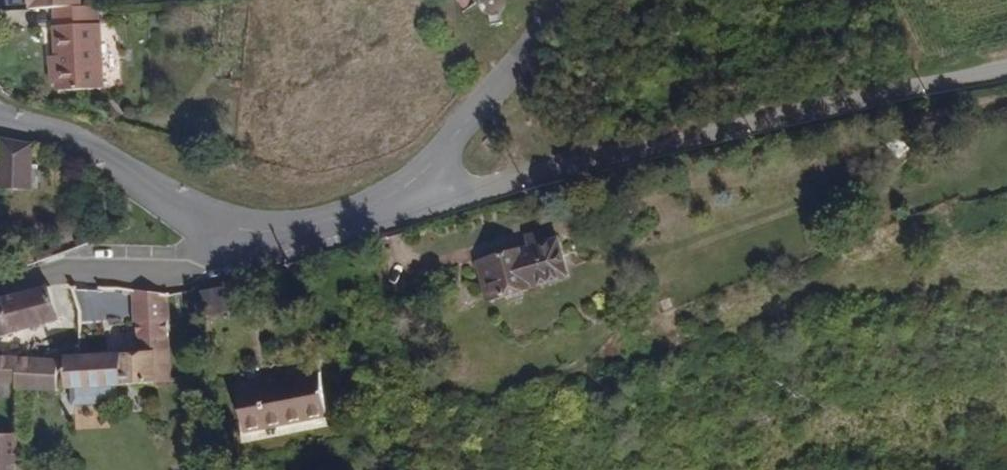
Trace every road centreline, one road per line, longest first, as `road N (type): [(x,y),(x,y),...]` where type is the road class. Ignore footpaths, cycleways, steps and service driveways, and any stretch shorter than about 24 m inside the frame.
road 1 (residential): [(406,185),(459,196),(488,192),(607,156),(1006,67)]
road 2 (unclassified): [(240,231),(57,133),(0,121)]
road 3 (residential): [(0,288),(46,273),(181,273),(214,259),(240,231)]
road 4 (unclassified): [(406,185),(461,133),(561,0)]
road 5 (unclassified): [(240,231),(296,231),(347,218),(406,185)]

